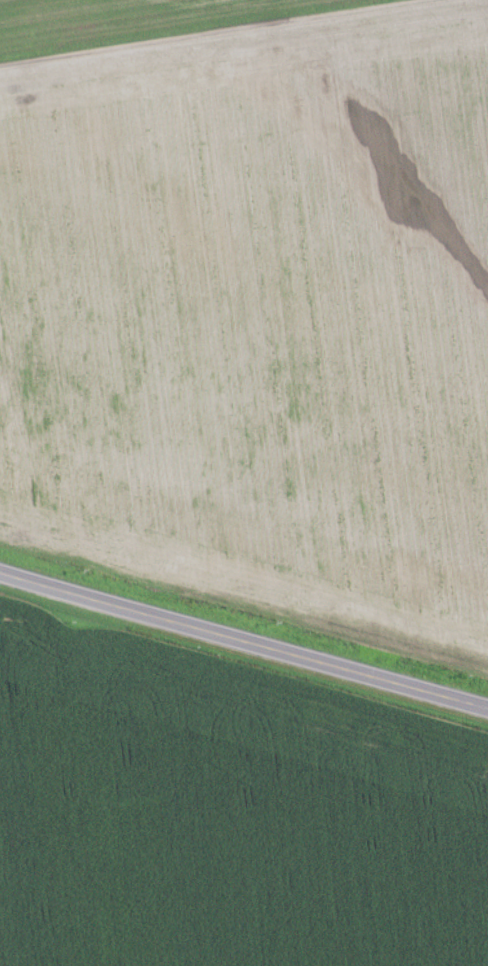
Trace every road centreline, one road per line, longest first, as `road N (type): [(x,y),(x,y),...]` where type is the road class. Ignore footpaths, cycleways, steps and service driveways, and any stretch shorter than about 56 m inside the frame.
road 1 (primary): [(0,572),(487,707)]

